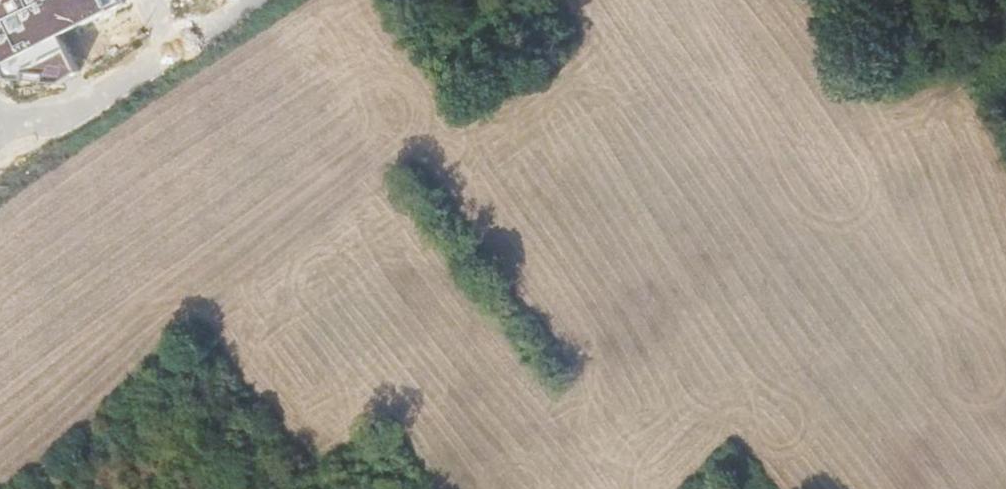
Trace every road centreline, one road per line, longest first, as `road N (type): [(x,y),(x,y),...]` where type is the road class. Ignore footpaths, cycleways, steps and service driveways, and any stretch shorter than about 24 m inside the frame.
road 1 (residential): [(11,151),(249,0)]

